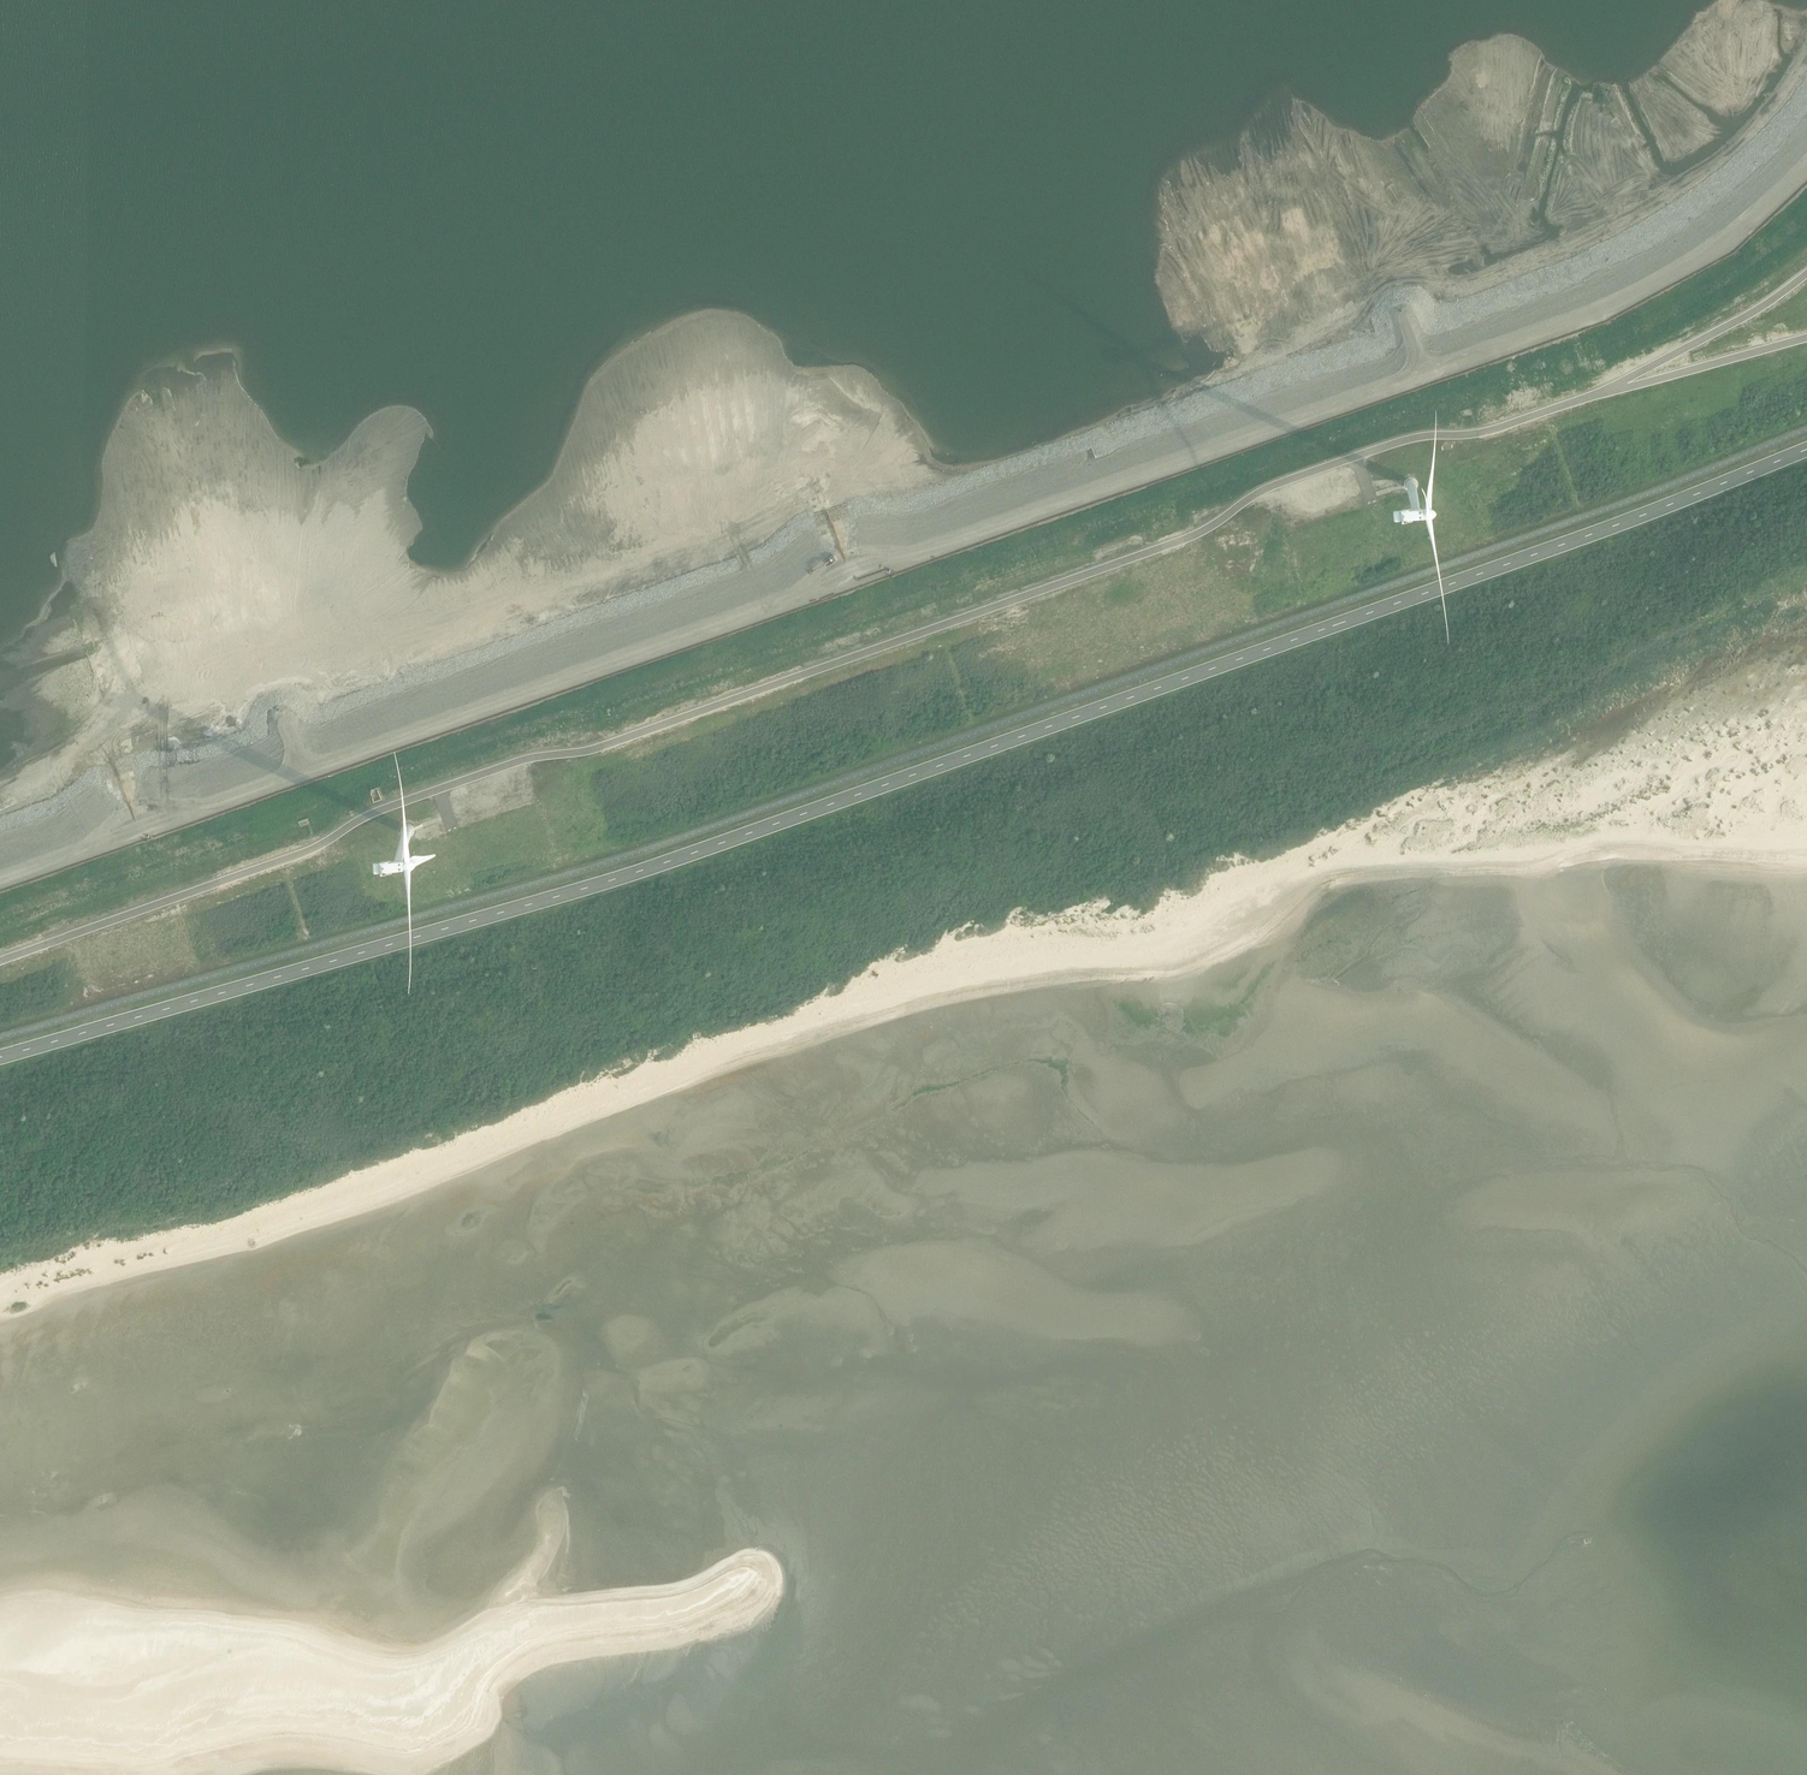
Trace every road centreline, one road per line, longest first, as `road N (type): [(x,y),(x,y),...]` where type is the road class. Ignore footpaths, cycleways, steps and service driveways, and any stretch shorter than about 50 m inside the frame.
road 1 (track): [(1806,87),(1763,142),(1681,215),(1582,267),(0,836)]
road 2 (unclassified): [(1806,452),(1472,579),(589,886),(0,1061)]
road 3 (track): [(1597,395),(1806,280)]

